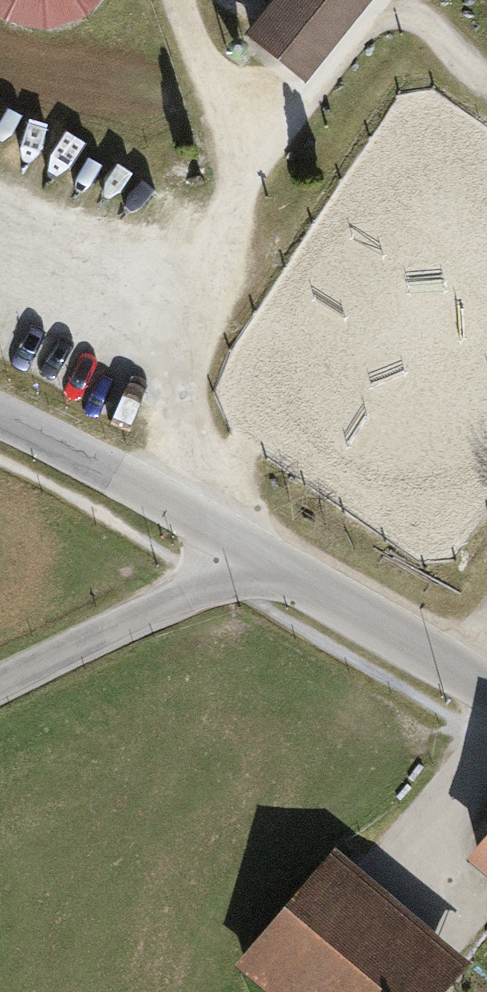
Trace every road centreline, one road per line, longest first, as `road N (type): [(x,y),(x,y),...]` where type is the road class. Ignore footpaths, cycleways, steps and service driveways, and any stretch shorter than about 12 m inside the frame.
road 1 (track): [(184,510),(183,375),(240,171),(181,0)]
road 2 (unclassified): [(0,413),(265,559)]
road 3 (residential): [(265,559),(0,685)]
road 4 (unclassified): [(265,559),(486,689)]

